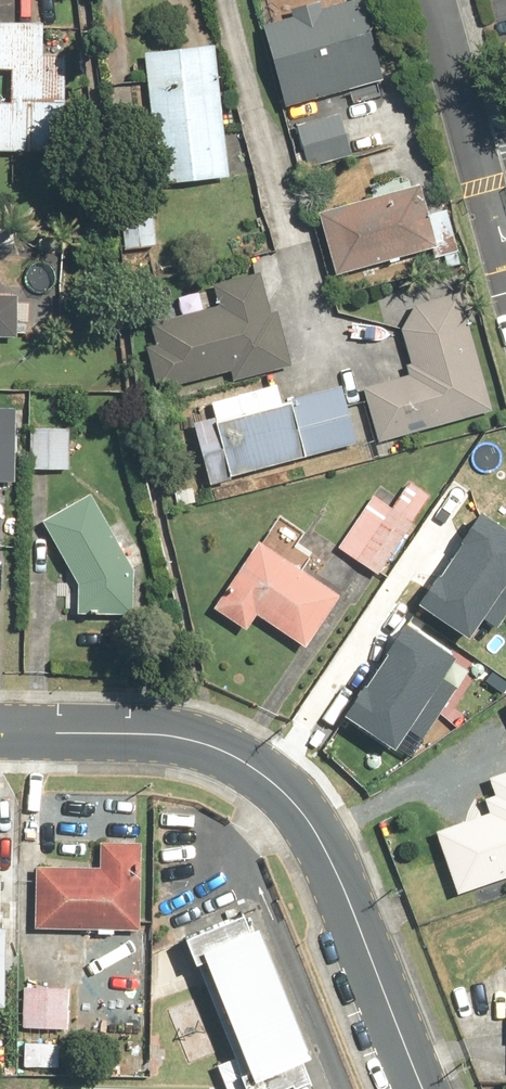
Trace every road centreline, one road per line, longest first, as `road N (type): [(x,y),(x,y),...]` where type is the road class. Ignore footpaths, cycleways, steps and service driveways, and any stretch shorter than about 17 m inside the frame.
road 1 (tertiary): [(0,728),(105,729),(209,749),(272,777),(310,817),(347,879),(428,1088)]

